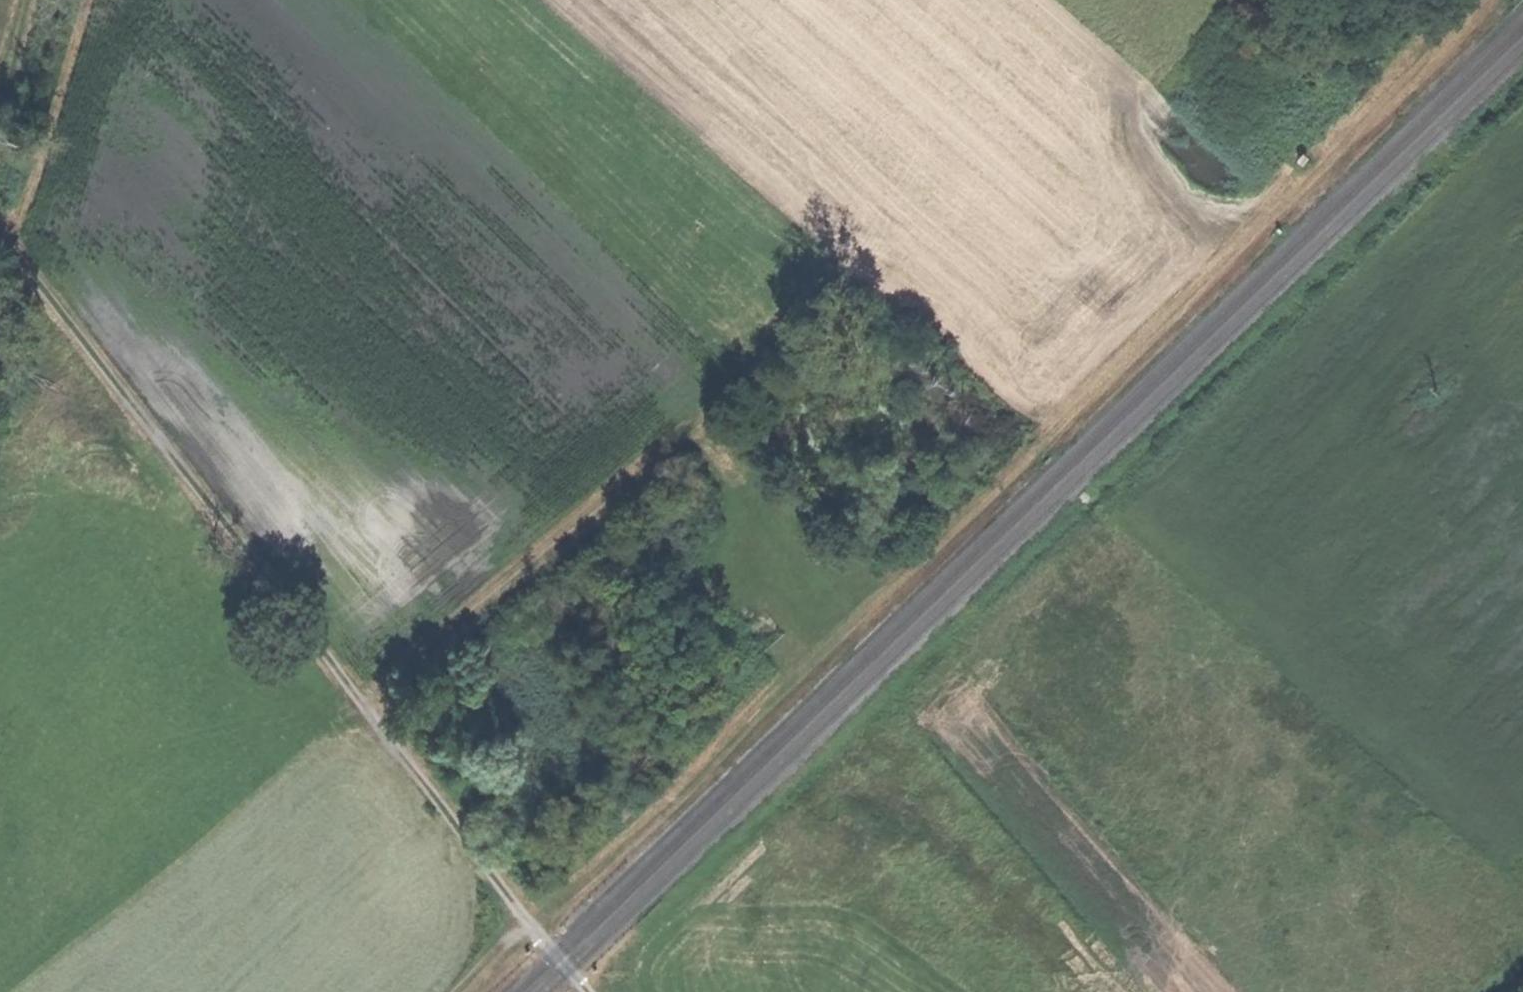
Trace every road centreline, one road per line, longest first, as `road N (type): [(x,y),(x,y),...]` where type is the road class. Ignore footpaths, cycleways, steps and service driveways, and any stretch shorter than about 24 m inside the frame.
road 1 (track): [(0,227),(587,991)]

